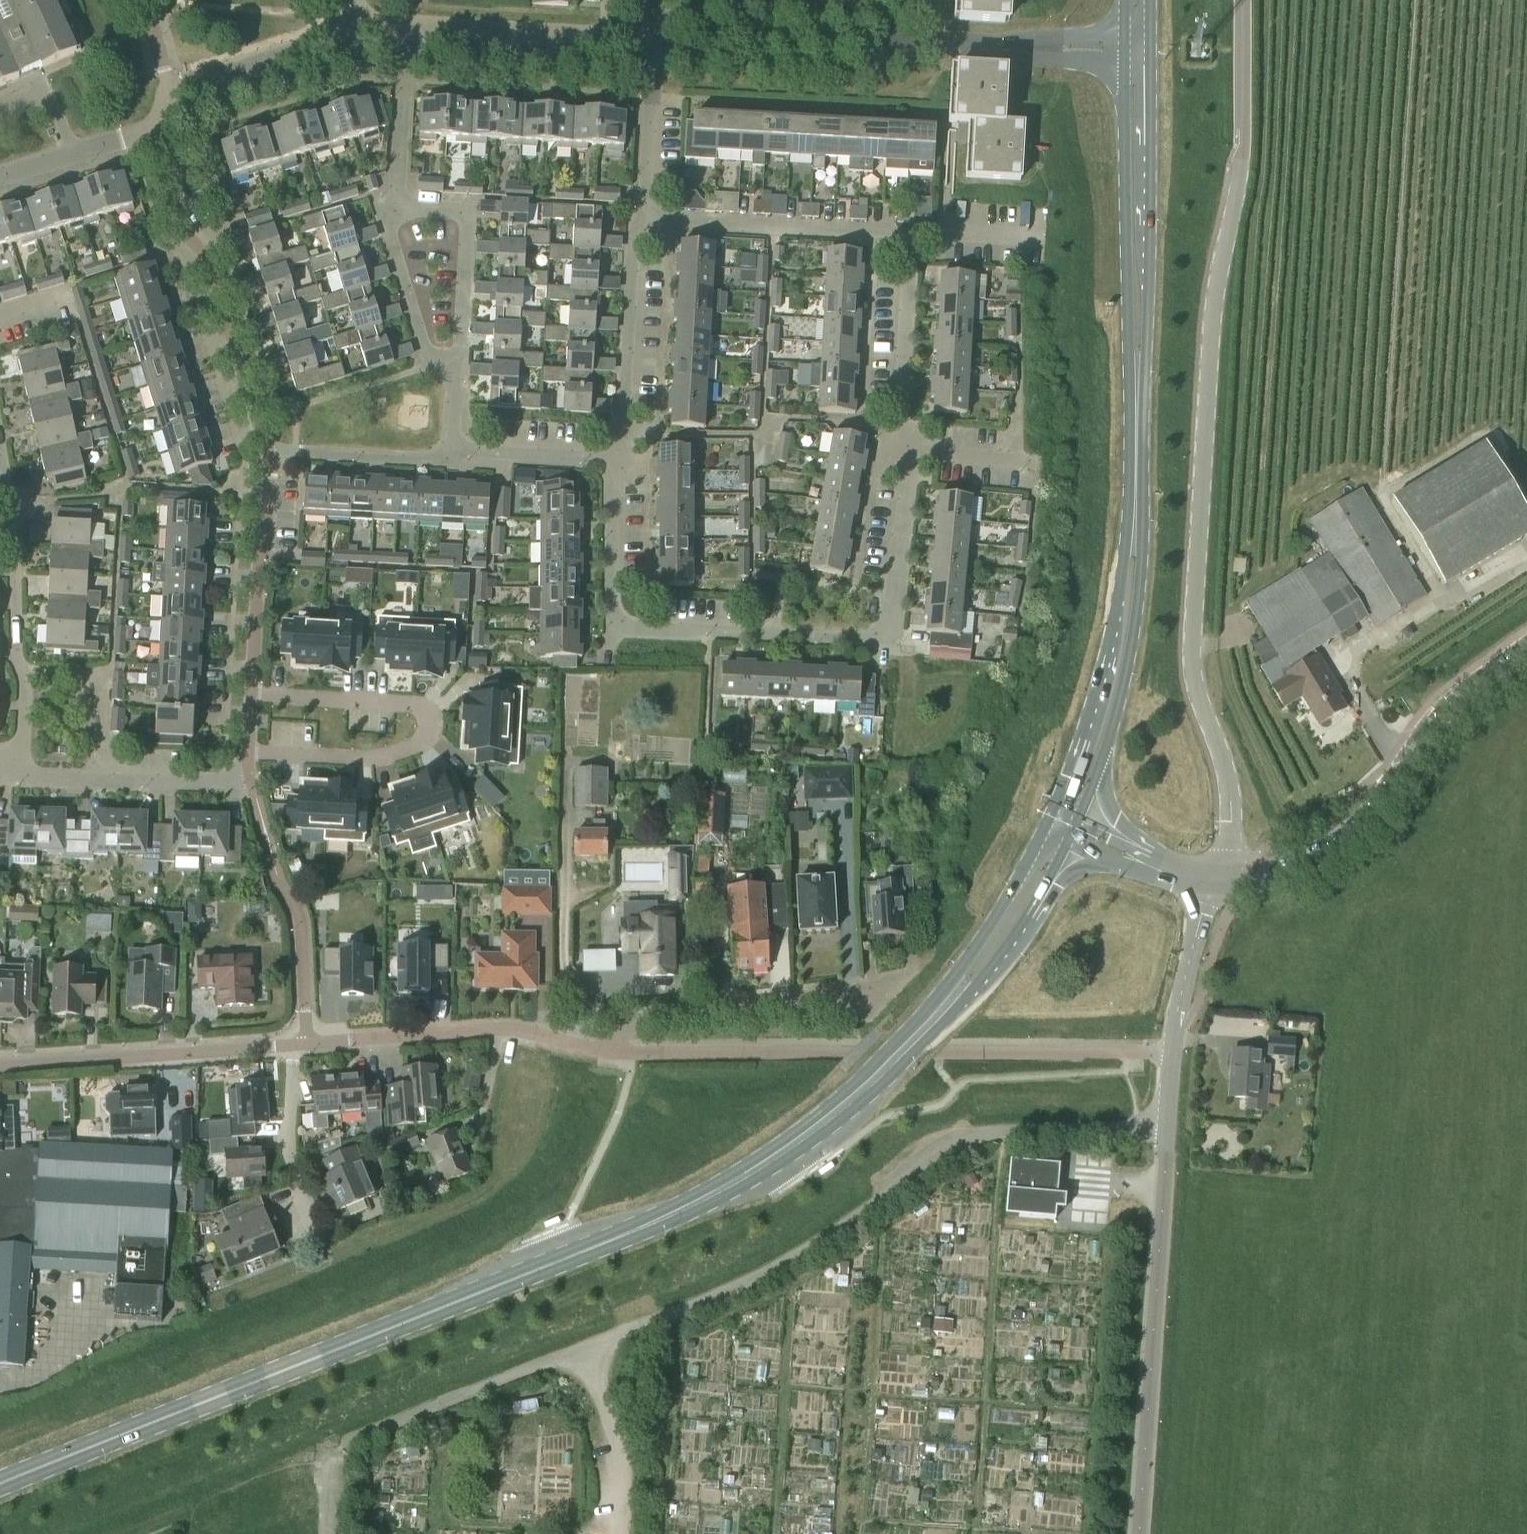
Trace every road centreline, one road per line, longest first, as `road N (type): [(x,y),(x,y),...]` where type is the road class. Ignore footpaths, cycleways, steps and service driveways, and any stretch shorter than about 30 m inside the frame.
road 1 (residential): [(645,219),(908,233),(897,423),(909,486),(888,640),(625,625),(610,599),(610,460)]
road 2 (secondary): [(0,1482),(691,1204),(811,1130),(932,1020)]
road 3 (unclassified): [(1166,1124),(973,1135),(818,1243),(701,1304),(333,1448)]
road 4 (unclassified): [(1215,882),(1230,827),(1229,785),(1193,644),(1212,319),(1242,138),(1243,0)]
road 5 (residential): [(293,1045),(500,1029),(608,1052),(653,1014),(896,988)]
road 6 (unclassified): [(1138,1533),(1166,1124)]
road 7 (residential): [(251,695),(414,704),(431,724),(419,744),(379,758),(248,753)]
road 8 (secondary): [(1136,424),(1146,352),(1150,50)]
road 9 (secondary): [(1124,50),(1136,424)]
road 10 (secondary): [(1072,833),(1128,664),(1140,559),(1135,492)]
road 11 (residential): [(266,450),(208,261),(183,230),(153,130)]
road 12 (secondary): [(1135,492),(1100,675),(1047,821)]
road 13 (residential): [(13,767),(22,744),(24,682),(0,452)]
road 14 (unclassified): [(928,44),(863,9),(730,1),(674,20),(656,43)]
road 15 (residential): [(0,1066),(293,1045)]
road 16 (unclassified): [(656,43),(684,61),(860,72),(928,44)]
road 17 (secondary): [(1215,882),(1286,867),(1336,842),(1374,807),(1421,738)]
road 18 (residential): [(405,33),(656,43)]
road 19 (residential): [(610,460),(621,421),(632,248),(645,219)]
road 20 (residential): [(251,695),(266,450)]
road 21 (residential): [(249,772),(180,783),(37,778),(13,767)]
road 22 (residential): [(153,130),(170,89),(355,30)]
road 23 (secondary): [(932,1020),(1001,954),(1072,833)]
road 24 (secondary): [(1047,821),(932,1020)]
road 25 (residential): [(397,208),(469,213),(457,360)]
road 26 (residential): [(316,1238),(289,1146),(293,1045)]
road 27 (unclassified): [(1124,50),(928,44)]
road 28 (residential): [(457,360),(427,358),(386,217),(397,208)]
road 29 (residential): [(452,451),(436,460),(266,450)]
road 30 (residential): [(645,219),(656,43)]
road 31 (unclassified): [(1215,882),(1188,963),(1172,1052)]
road 32 (residential): [(397,208),(405,33)]
road 33 (residential): [(0,176),(153,130)]
road 34 (residential): [(610,460),(452,451)]
road 35 (secondary): [(1215,882),(1177,877),(1072,833)]
road 36 (secondary): [(1526,647),(1449,704),(1421,738)]

